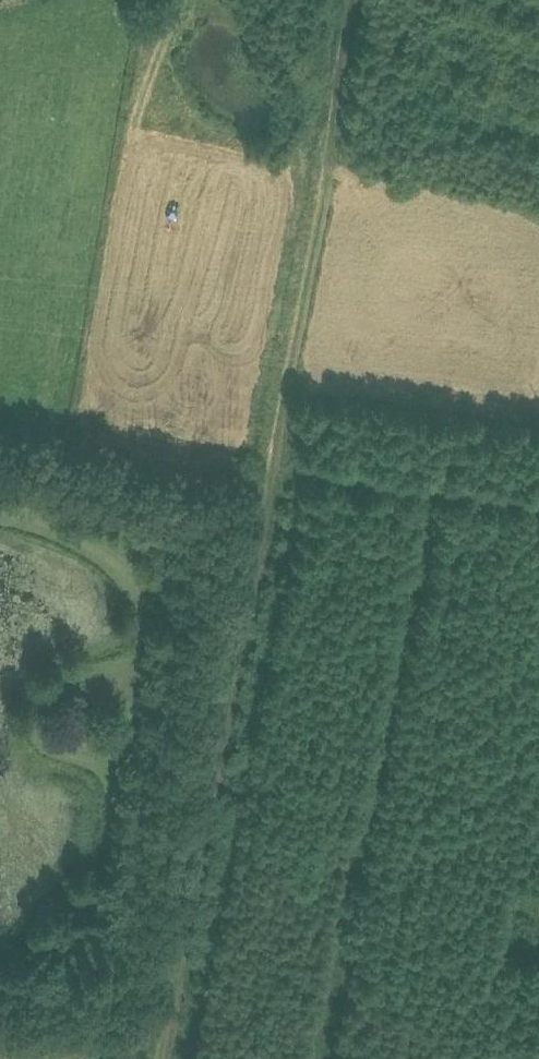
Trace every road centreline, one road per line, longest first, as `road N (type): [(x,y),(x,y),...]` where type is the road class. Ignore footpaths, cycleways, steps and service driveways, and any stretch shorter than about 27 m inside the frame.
road 1 (track): [(161,1058),(354,0)]

